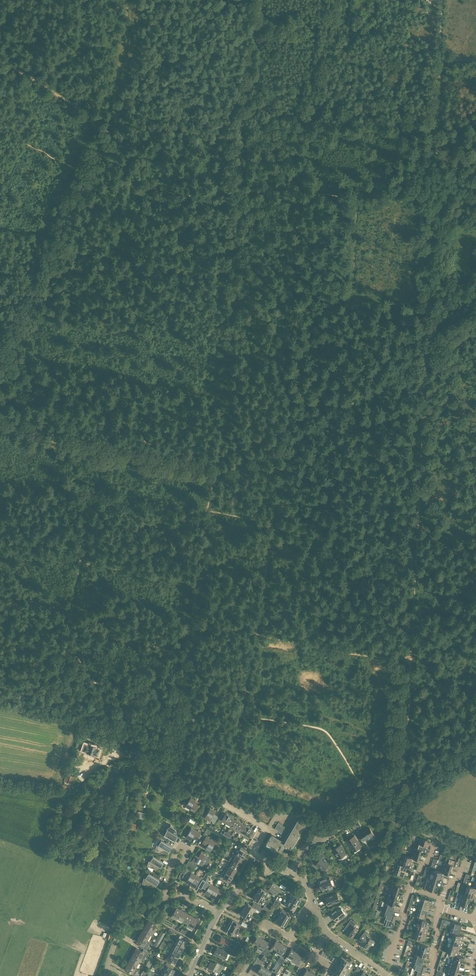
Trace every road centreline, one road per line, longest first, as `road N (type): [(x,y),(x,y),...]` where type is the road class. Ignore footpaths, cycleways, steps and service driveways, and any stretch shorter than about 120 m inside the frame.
road 1 (track): [(336,0),(303,131),(284,468),(226,804)]
road 2 (track): [(374,809),(404,787),(436,130)]
road 3 (track): [(185,655),(230,356),(258,0)]
road 4 (track): [(189,791),(165,754),(185,655),(0,621)]
road 5 (track): [(113,115),(303,131),(436,130)]
road 6 (track): [(0,426),(50,451),(227,475),(286,444)]
road 7 (track): [(0,375),(113,115)]
road 8 (track): [(257,635),(209,610),(182,583),(0,550)]
road 9 (track): [(286,444),(475,323)]
road 10 (track): [(165,754),(137,732),(0,707)]
road 11 (track): [(257,635),(410,659)]
road 12 (track): [(475,139),(434,197),(356,199)]
road 13 (track): [(441,60),(322,130)]
road 14 (track): [(0,58),(88,113),(113,115)]

